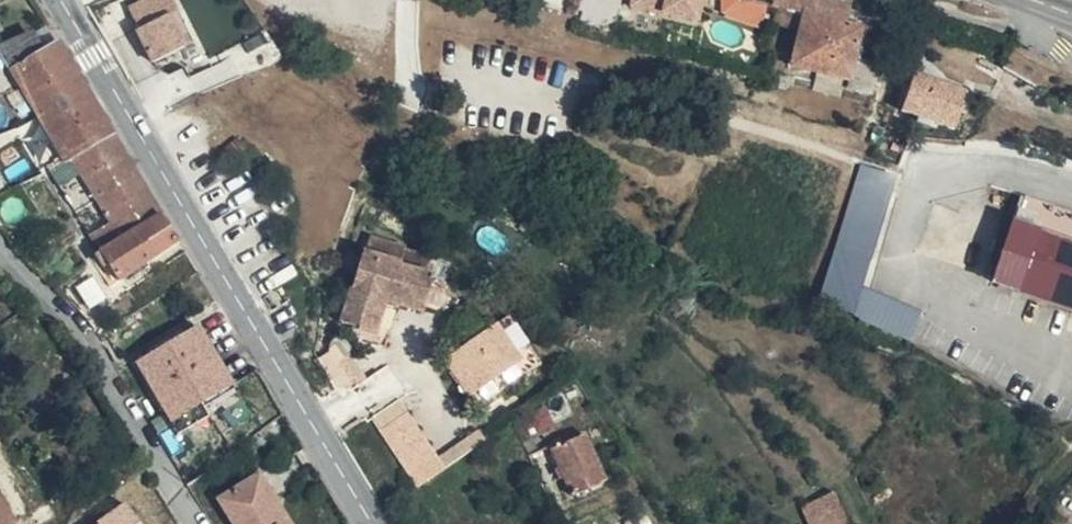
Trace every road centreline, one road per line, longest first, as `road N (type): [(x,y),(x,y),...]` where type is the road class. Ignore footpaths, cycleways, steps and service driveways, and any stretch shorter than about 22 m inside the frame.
road 1 (tertiary): [(375,523),(64,0)]
road 2 (residential): [(196,523),(79,327),(0,257)]

